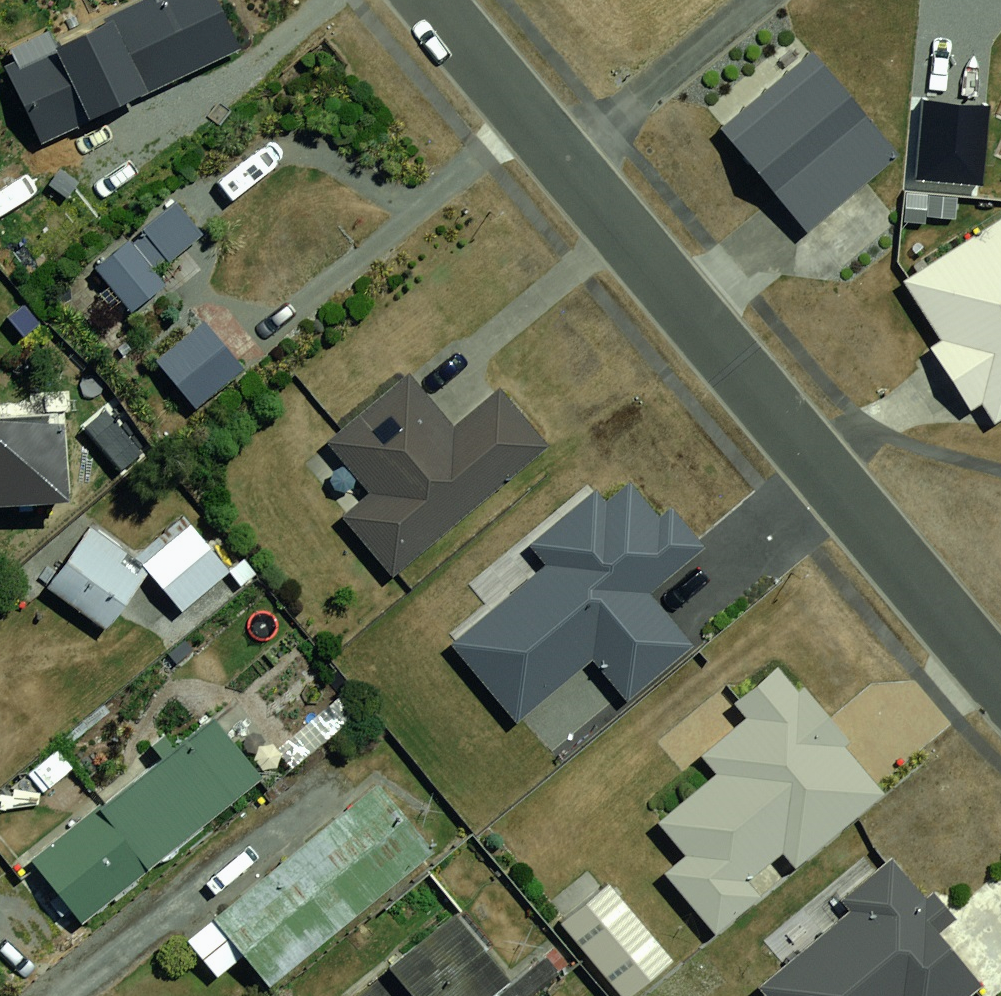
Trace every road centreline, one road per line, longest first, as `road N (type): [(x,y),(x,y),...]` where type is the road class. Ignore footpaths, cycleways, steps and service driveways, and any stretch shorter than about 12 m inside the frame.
road 1 (residential): [(428,0),(1000,688)]

